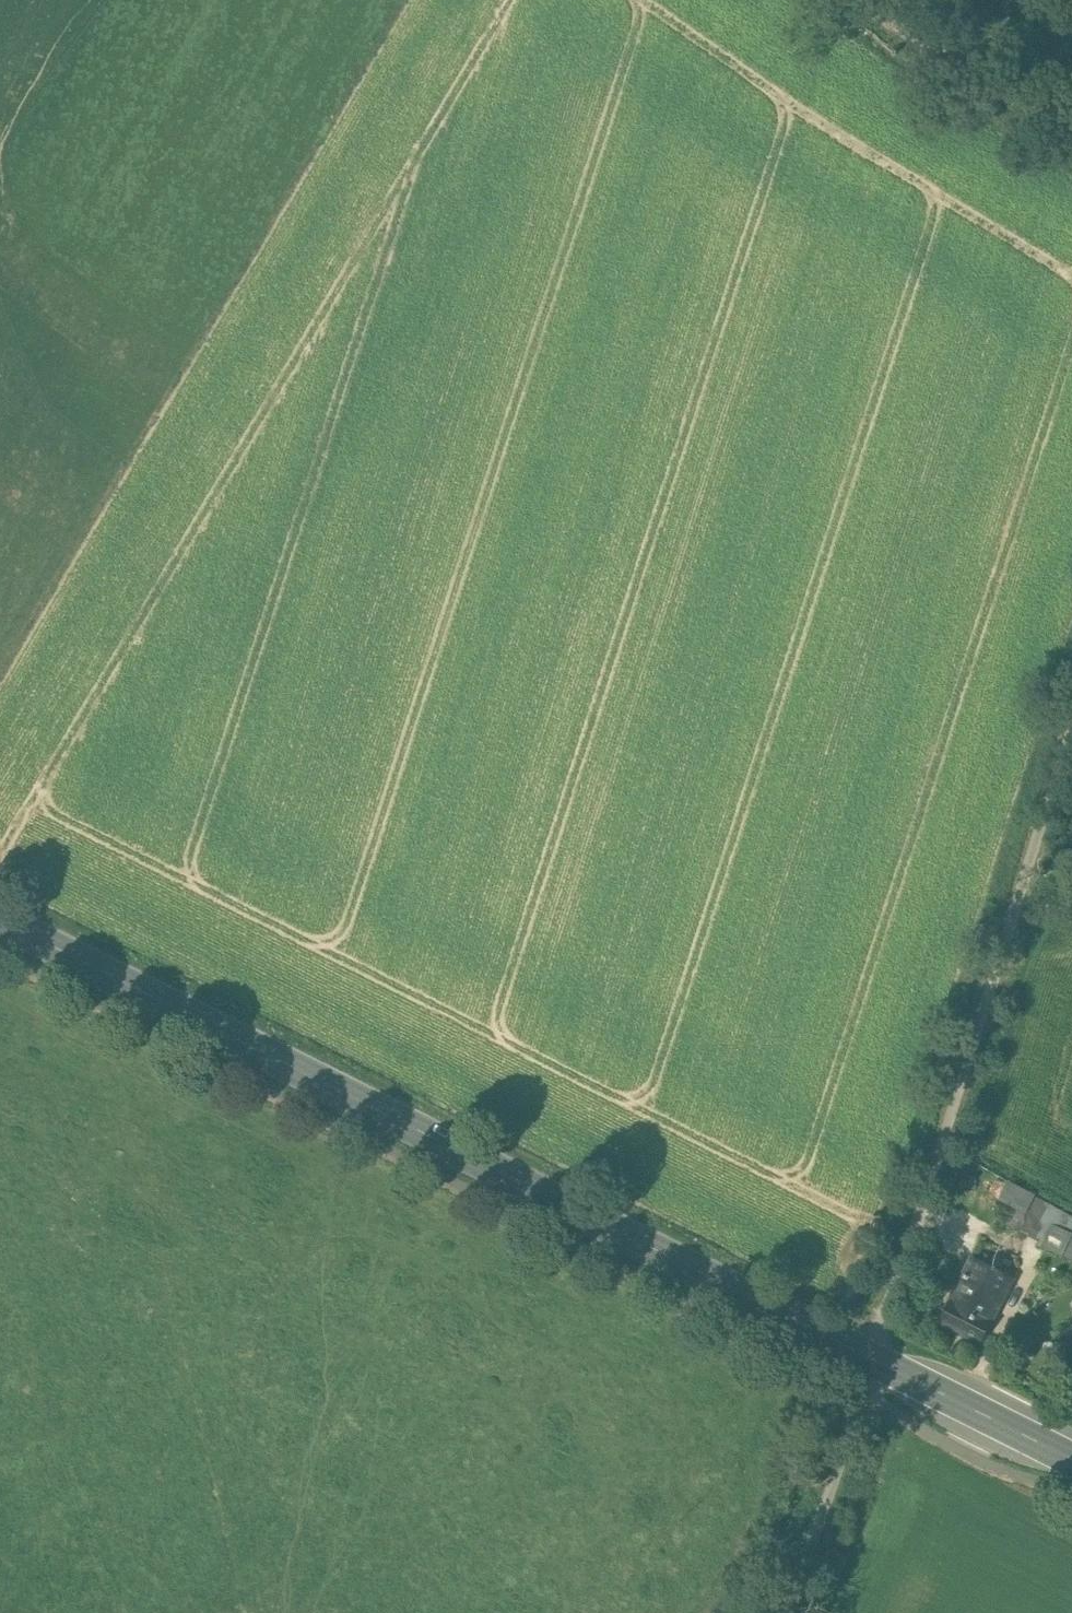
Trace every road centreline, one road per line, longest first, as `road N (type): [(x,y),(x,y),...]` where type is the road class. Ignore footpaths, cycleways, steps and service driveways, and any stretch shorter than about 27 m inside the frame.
road 1 (primary): [(0,916),(875,1359)]
road 2 (unclassified): [(875,1359),(783,1612)]
road 3 (primary): [(875,1359),(1071,1455)]

